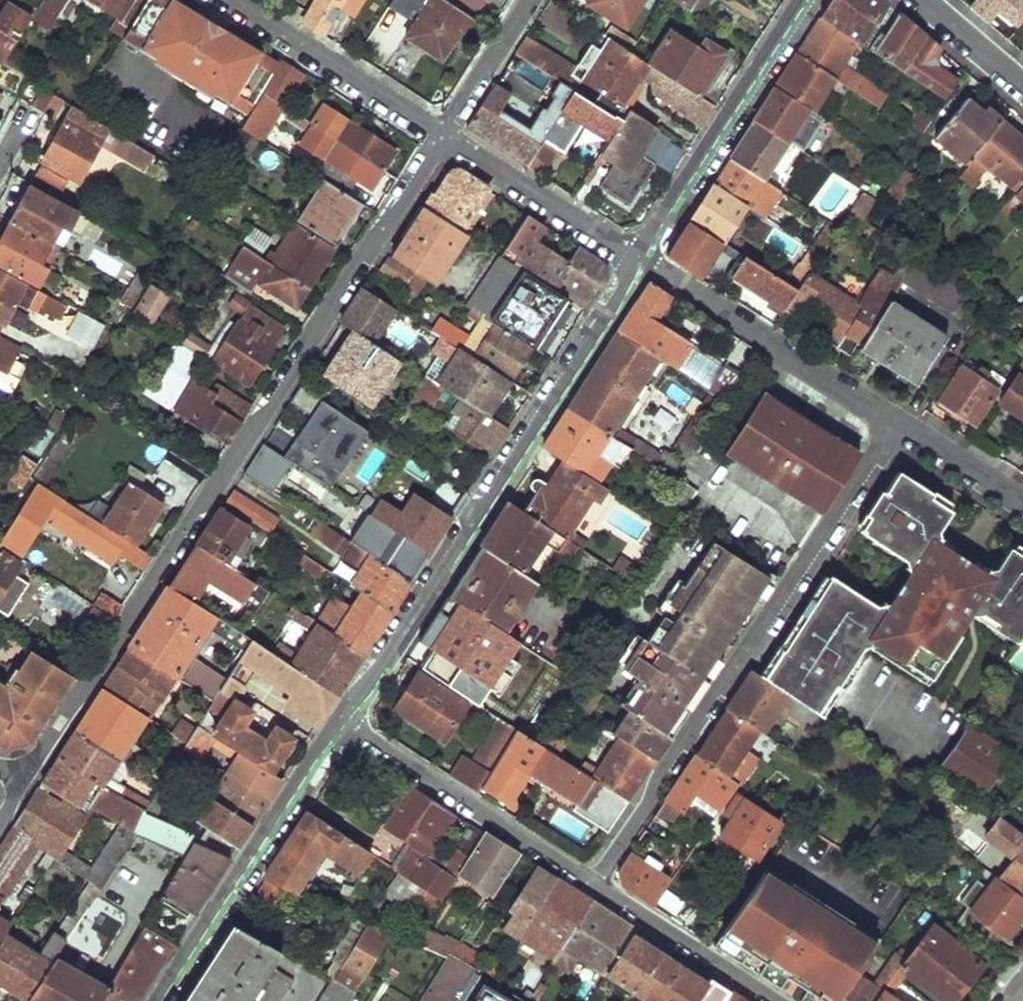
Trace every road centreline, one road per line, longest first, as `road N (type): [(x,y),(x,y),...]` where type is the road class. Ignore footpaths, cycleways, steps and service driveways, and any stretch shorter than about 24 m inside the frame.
road 1 (residential): [(23,785),(442,137)]
road 2 (residential): [(898,422),(594,883)]
road 3 (residential): [(636,258),(605,319),(341,724)]
road 4 (residential): [(341,724),(157,1000)]
road 5 (residential): [(809,0),(636,258)]
road 6 (residential): [(636,258),(898,422)]
road 7 (residential): [(594,883),(341,724)]
road 8 (residential): [(442,137),(229,0)]
road 9 (residential): [(442,137),(636,258)]
road 10 (residential): [(775,1000),(594,883)]
road 11 (residential): [(442,137),(530,0)]
road 12 (residential): [(898,422),(1022,504)]
road 13 (residential): [(922,0),(1022,87)]

